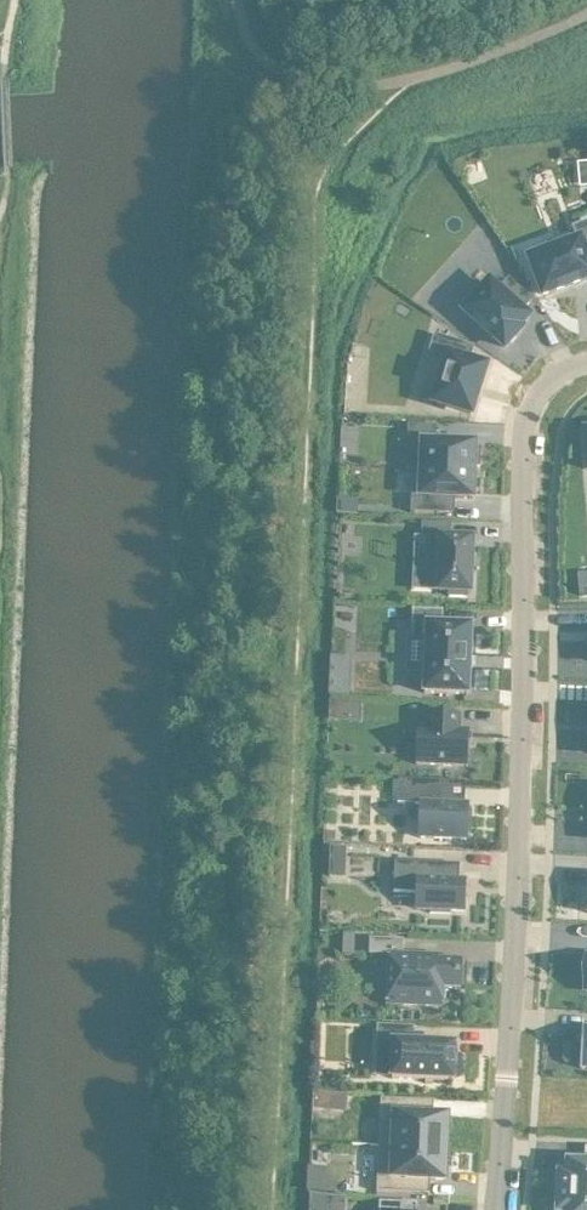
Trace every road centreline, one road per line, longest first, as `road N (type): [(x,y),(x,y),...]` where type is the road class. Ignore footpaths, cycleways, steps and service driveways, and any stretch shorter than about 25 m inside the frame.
road 1 (residential): [(495,1209),(517,876),(524,420),(558,375),(586,361)]

